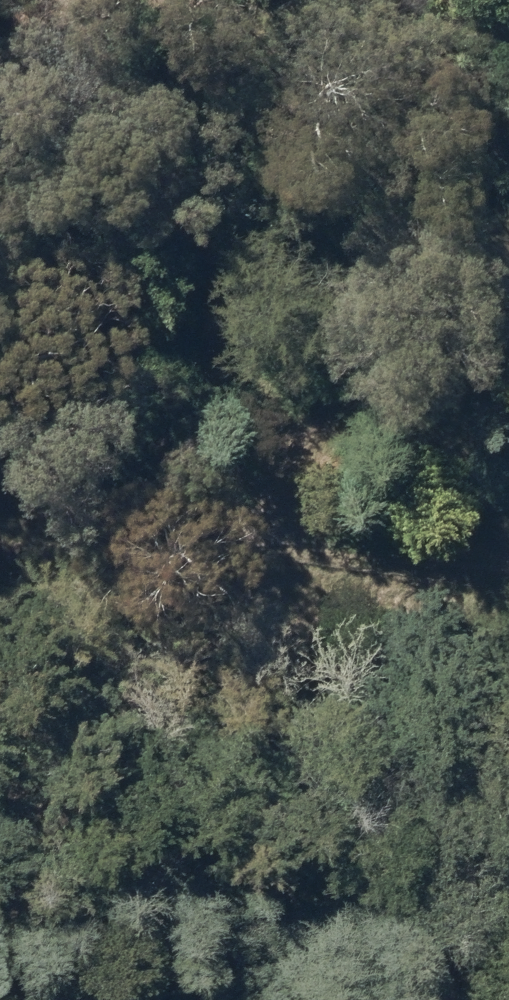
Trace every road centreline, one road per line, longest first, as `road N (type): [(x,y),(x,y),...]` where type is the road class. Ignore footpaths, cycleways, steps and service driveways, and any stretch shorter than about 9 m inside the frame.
road 1 (track): [(508,300),(270,522),(245,558),(225,622),(193,642),(160,691),(47,778),(0,850)]
road 2 (track): [(0,484),(508,556)]

